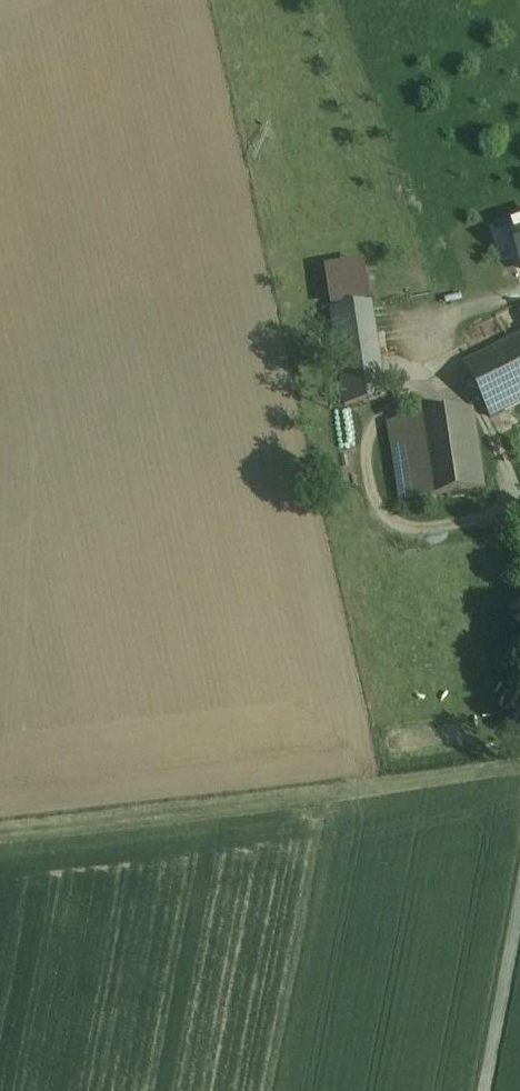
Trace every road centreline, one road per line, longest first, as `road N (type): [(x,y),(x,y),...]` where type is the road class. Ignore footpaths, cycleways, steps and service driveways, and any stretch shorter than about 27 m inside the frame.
road 1 (track): [(519,761),(0,826)]
road 2 (track): [(519,518),(429,535),(404,527),(377,485),(373,452),(387,416),(427,405),(460,375)]
road 3 (track): [(519,510),(446,335),(502,301)]
road 4 (track): [(484,1090),(519,904)]

